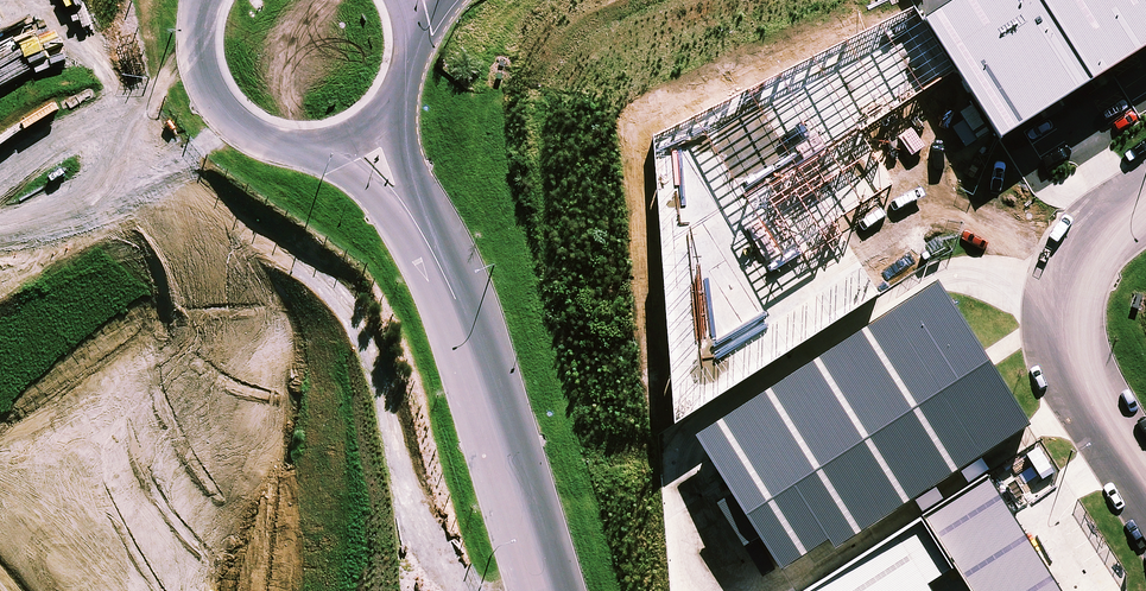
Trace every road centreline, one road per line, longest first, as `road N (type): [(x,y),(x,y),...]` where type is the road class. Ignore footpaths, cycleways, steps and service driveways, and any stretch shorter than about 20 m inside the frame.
road 1 (unclassified): [(366,133),(459,307),(550,590)]
road 2 (unclassified): [(1145,210),(1092,248),(1069,314),(1070,348),(1086,385),(1145,479)]
road 3 (secondary): [(244,131),(0,268)]
road 4 (secondary): [(0,174),(200,59)]
road 5 (secondary): [(366,133),(305,151),(244,131)]

